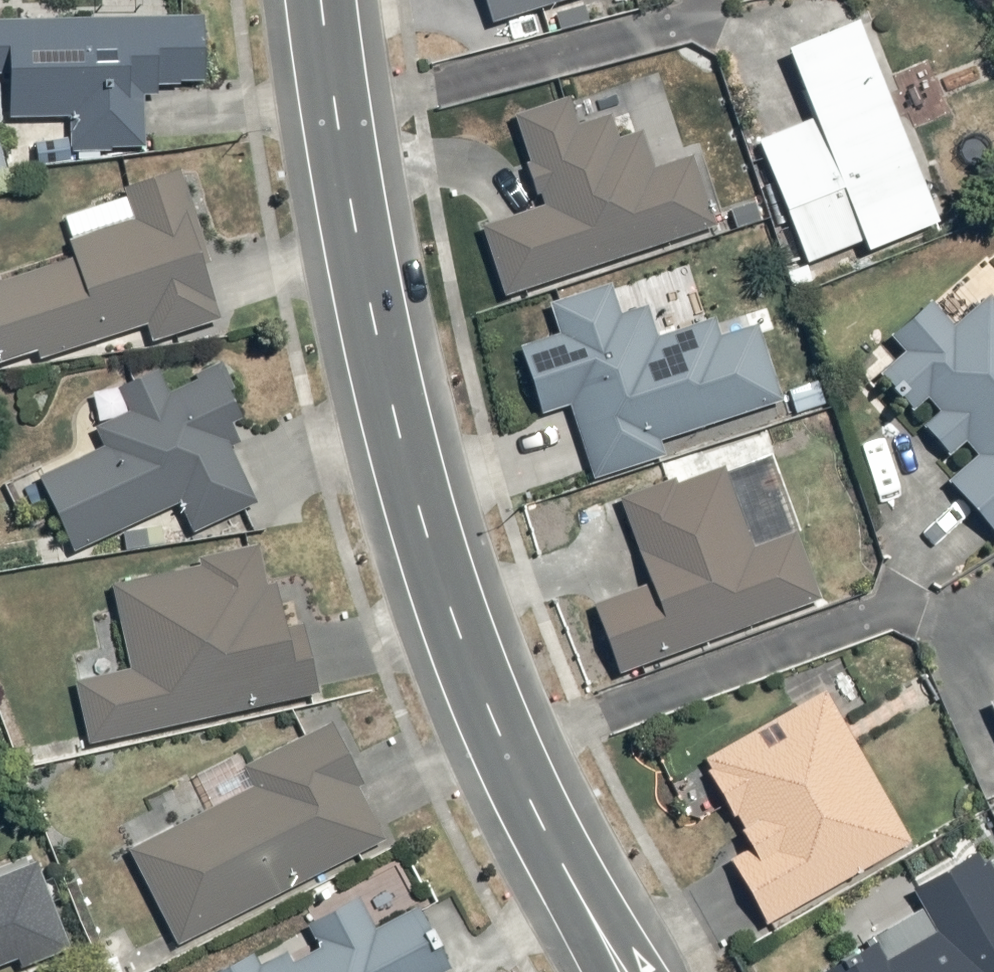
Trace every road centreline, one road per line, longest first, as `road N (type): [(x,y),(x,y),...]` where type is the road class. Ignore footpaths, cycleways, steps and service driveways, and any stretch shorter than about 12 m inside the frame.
road 1 (tertiary): [(623,971),(536,812),(452,617),(393,415),(321,0)]

